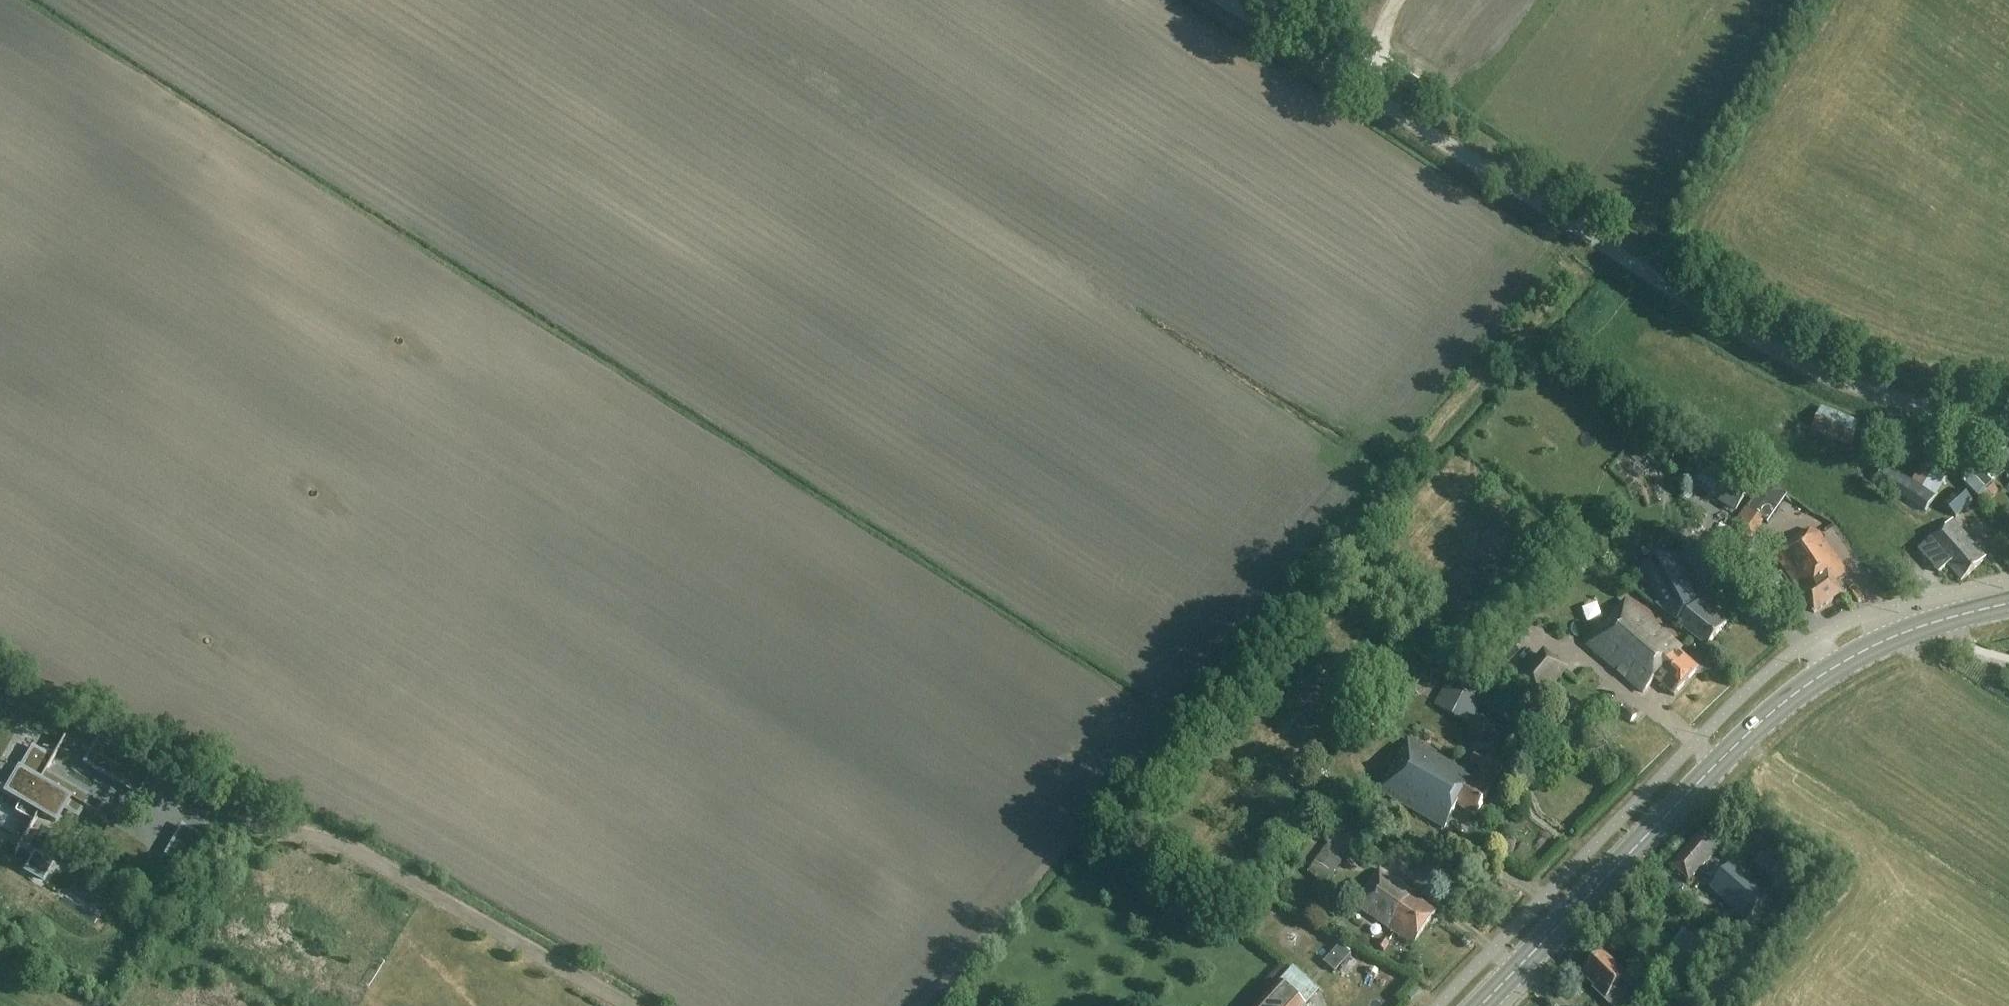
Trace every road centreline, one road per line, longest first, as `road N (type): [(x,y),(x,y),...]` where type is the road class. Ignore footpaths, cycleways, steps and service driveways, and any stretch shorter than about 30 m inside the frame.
road 1 (unclassified): [(2008,426),(1863,390),(1775,352),(1224,0)]
road 2 (primary): [(1480,1005),(1798,691),(1893,638),(2008,604)]

